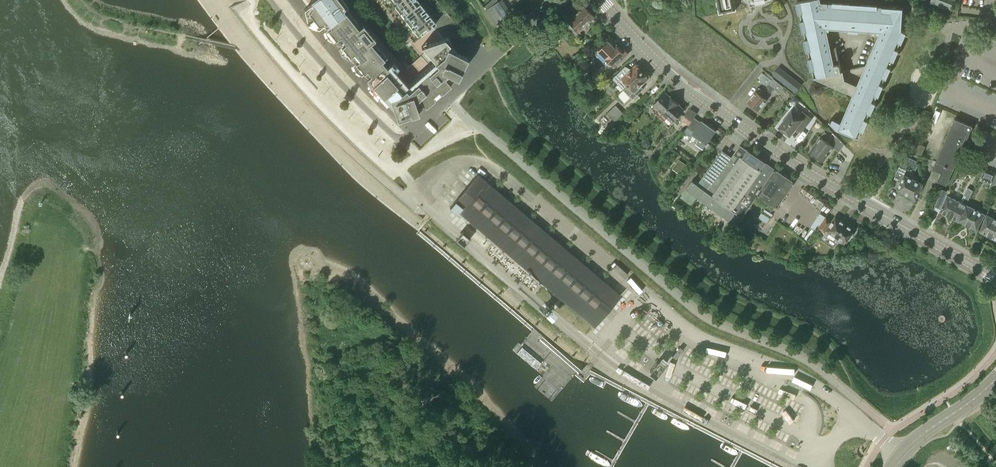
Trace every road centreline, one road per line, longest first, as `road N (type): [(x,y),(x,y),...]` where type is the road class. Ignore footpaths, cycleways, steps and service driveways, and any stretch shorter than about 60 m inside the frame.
road 1 (secondary): [(995,279),(732,120),(659,62),(601,0)]
road 2 (residential): [(855,414),(788,373),(701,339),(645,295)]
road 3 (secondary): [(899,454),(995,379)]

